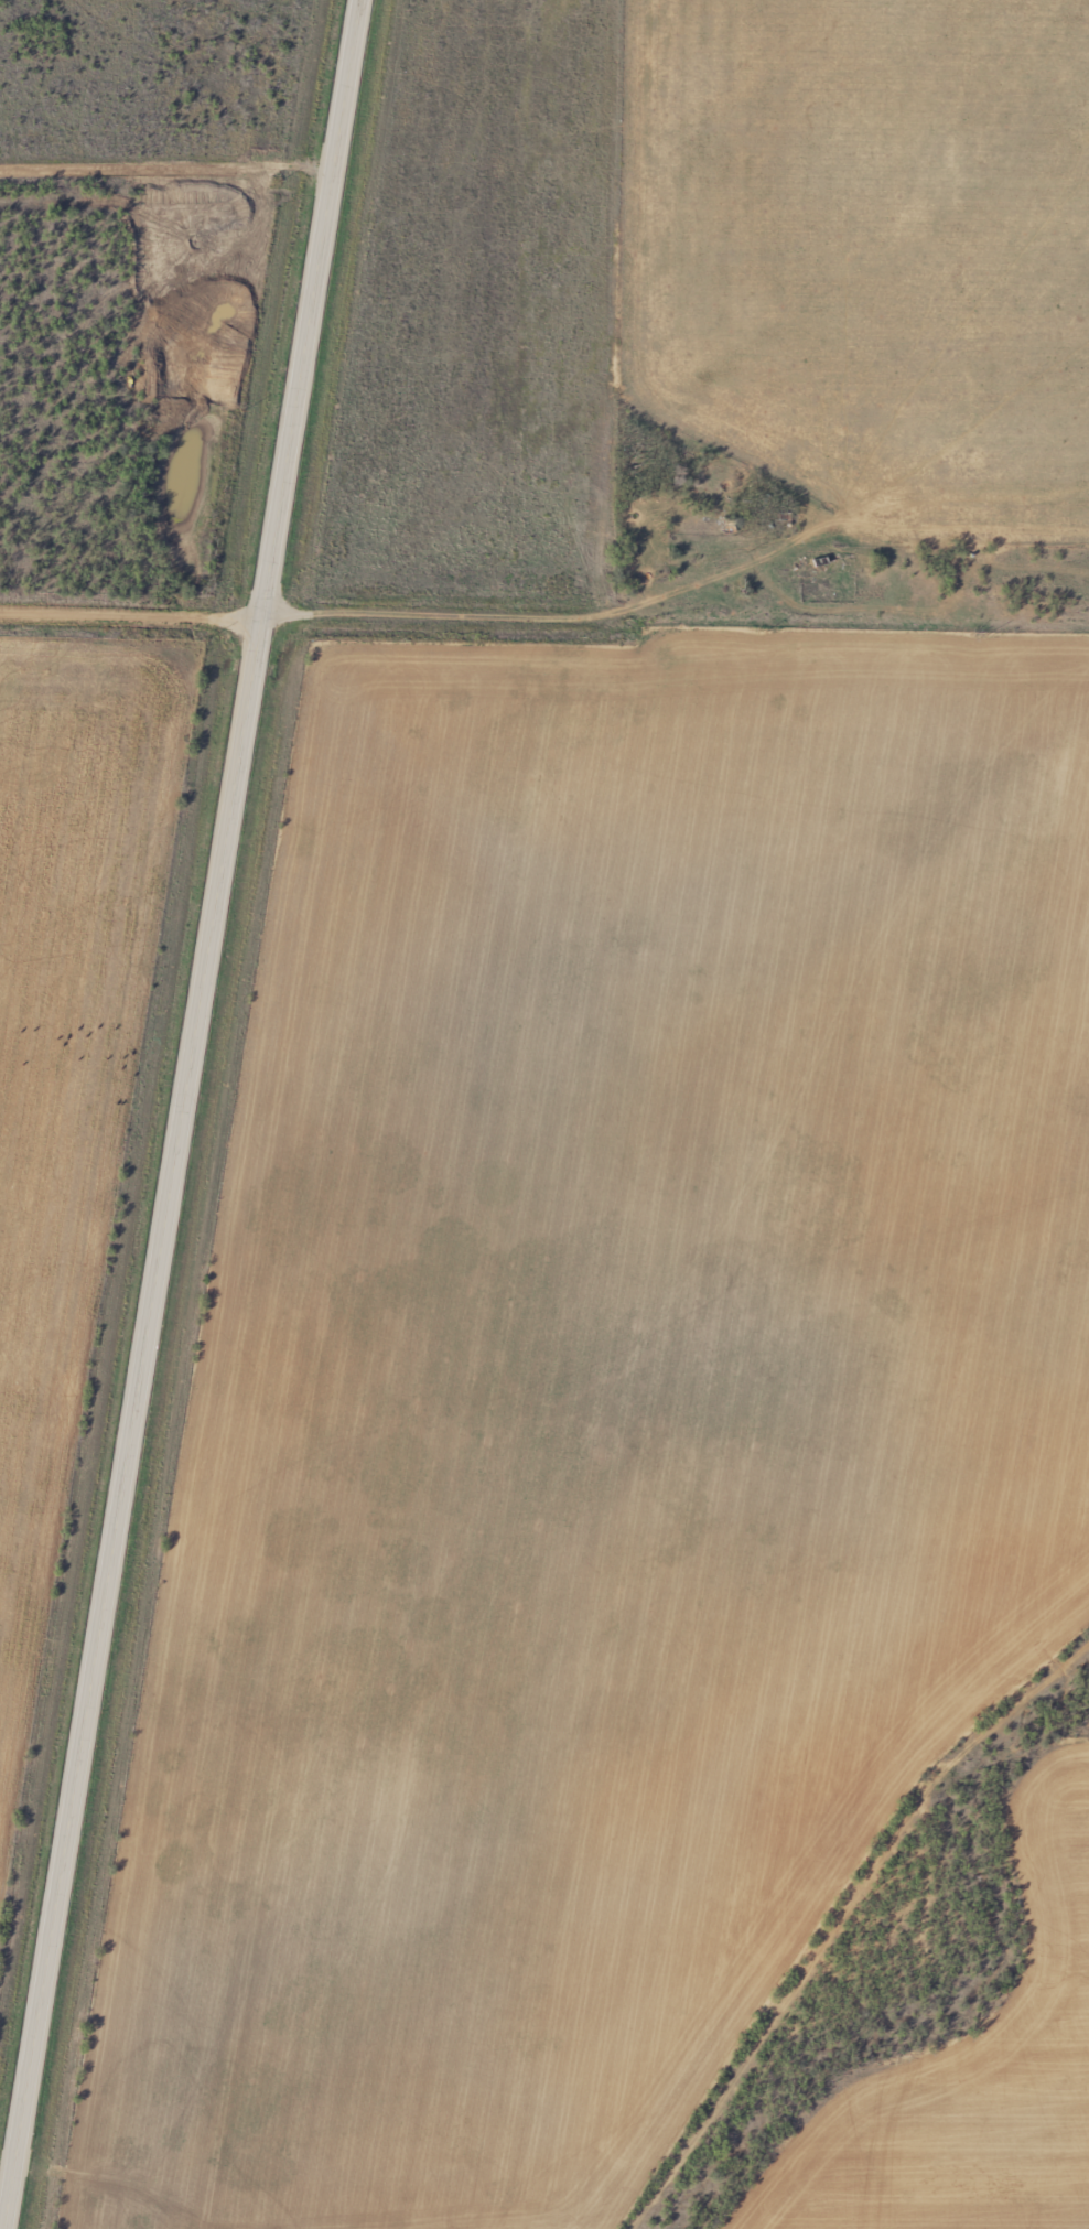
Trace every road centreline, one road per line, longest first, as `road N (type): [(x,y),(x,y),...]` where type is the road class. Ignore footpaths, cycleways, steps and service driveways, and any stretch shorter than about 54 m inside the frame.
road 1 (primary): [(9,2228),(364,0)]
road 2 (residential): [(1088,679),(266,621)]
road 3 (residential): [(0,619),(266,621)]

